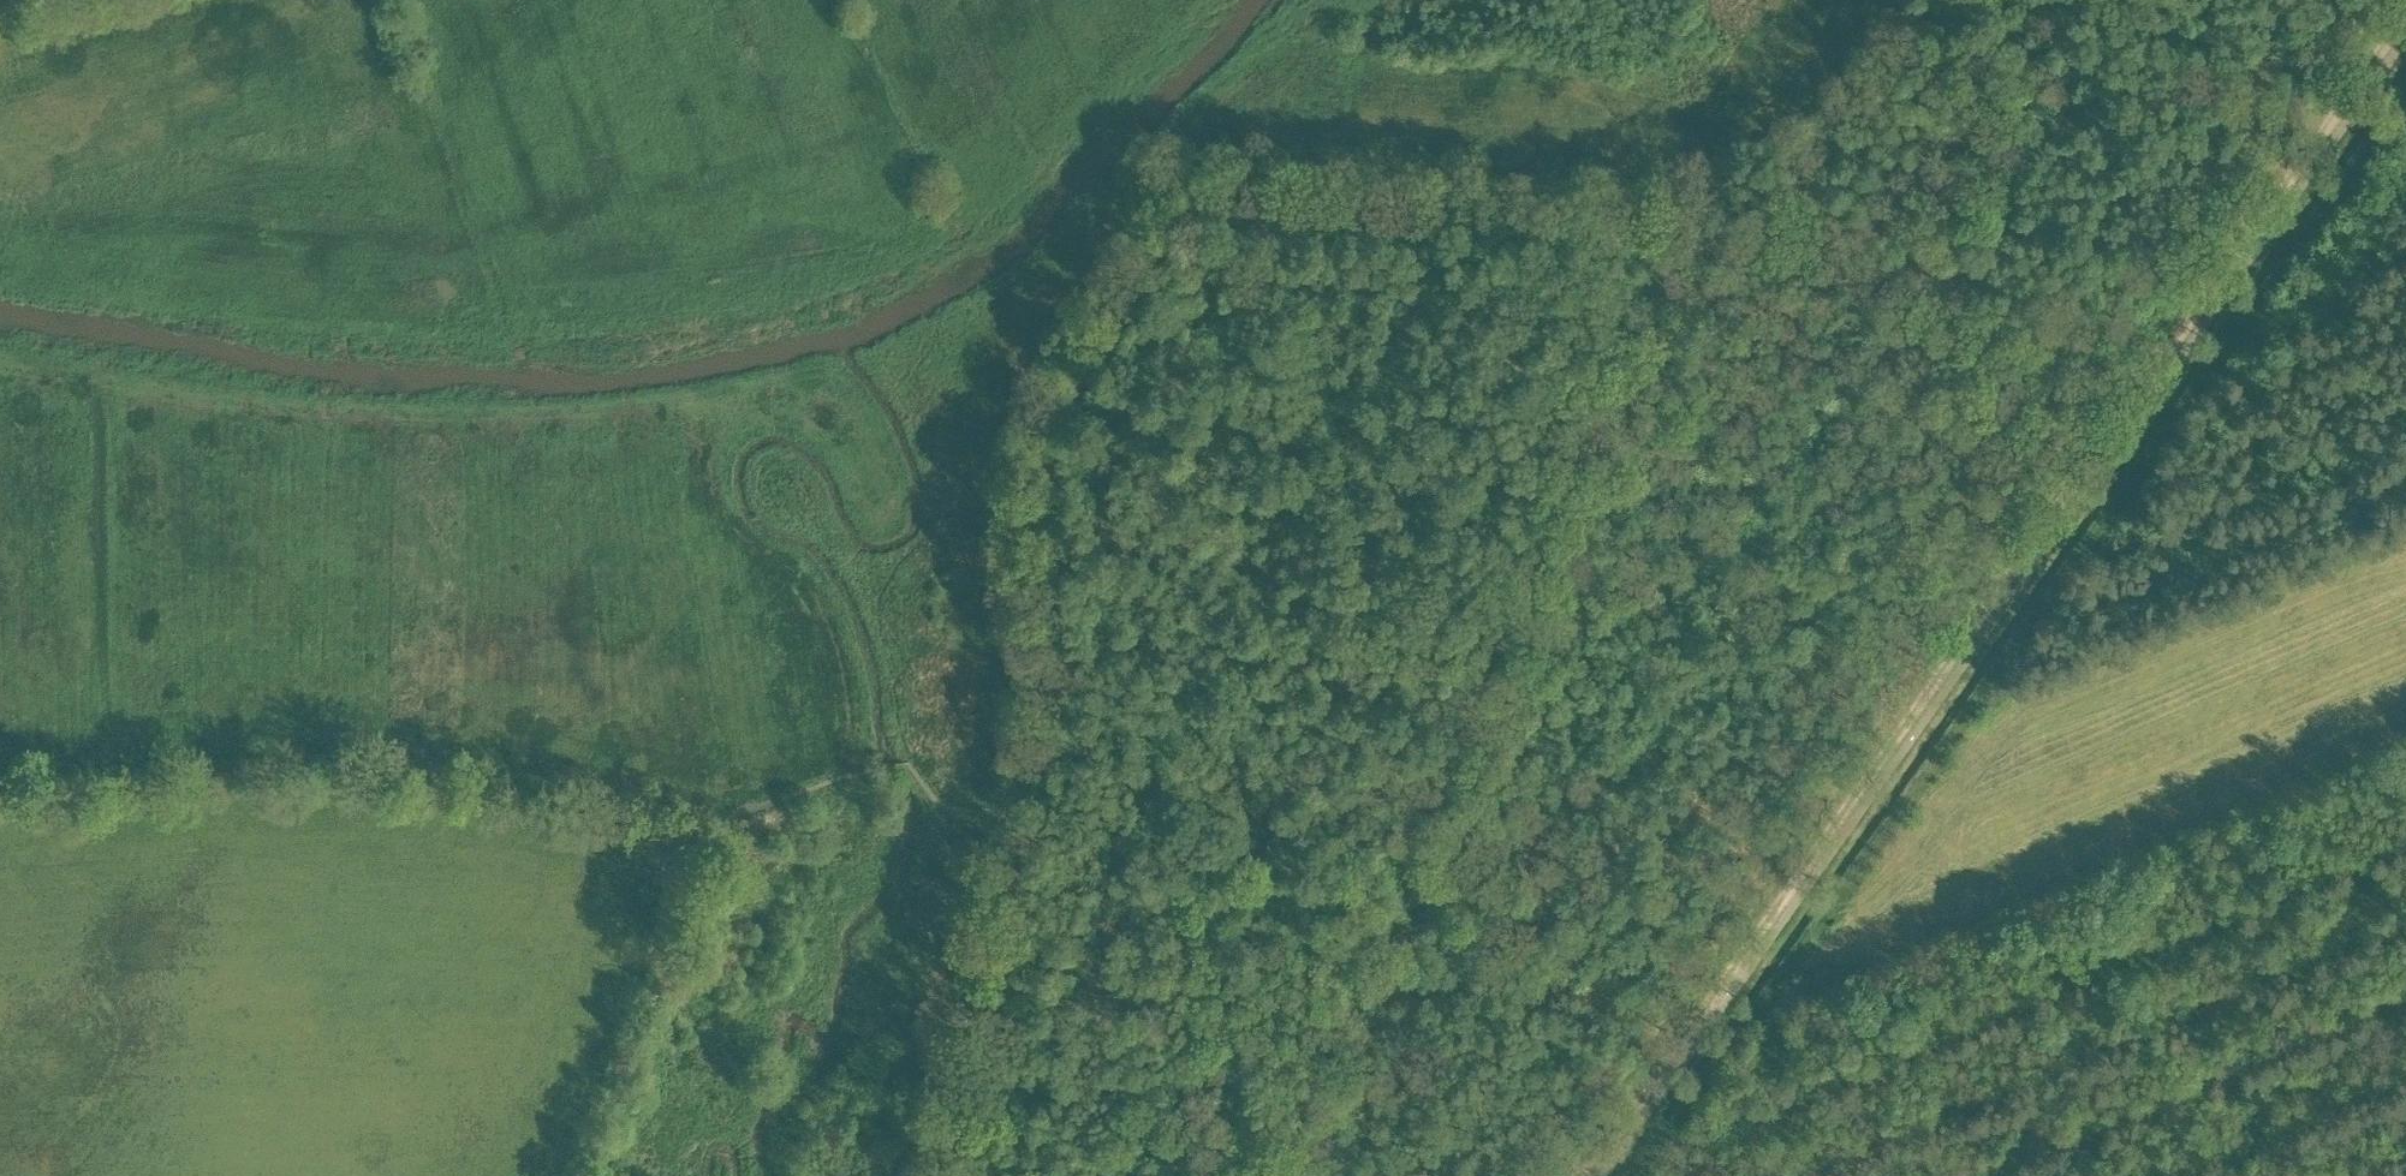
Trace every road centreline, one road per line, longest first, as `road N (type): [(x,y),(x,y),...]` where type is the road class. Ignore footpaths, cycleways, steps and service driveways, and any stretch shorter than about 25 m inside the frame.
road 1 (track): [(1585,1175),(2405,14)]
road 2 (track): [(0,813),(235,789),(366,786),(678,831),(840,776),(902,763)]
road 3 (track): [(969,1175),(1035,830)]

